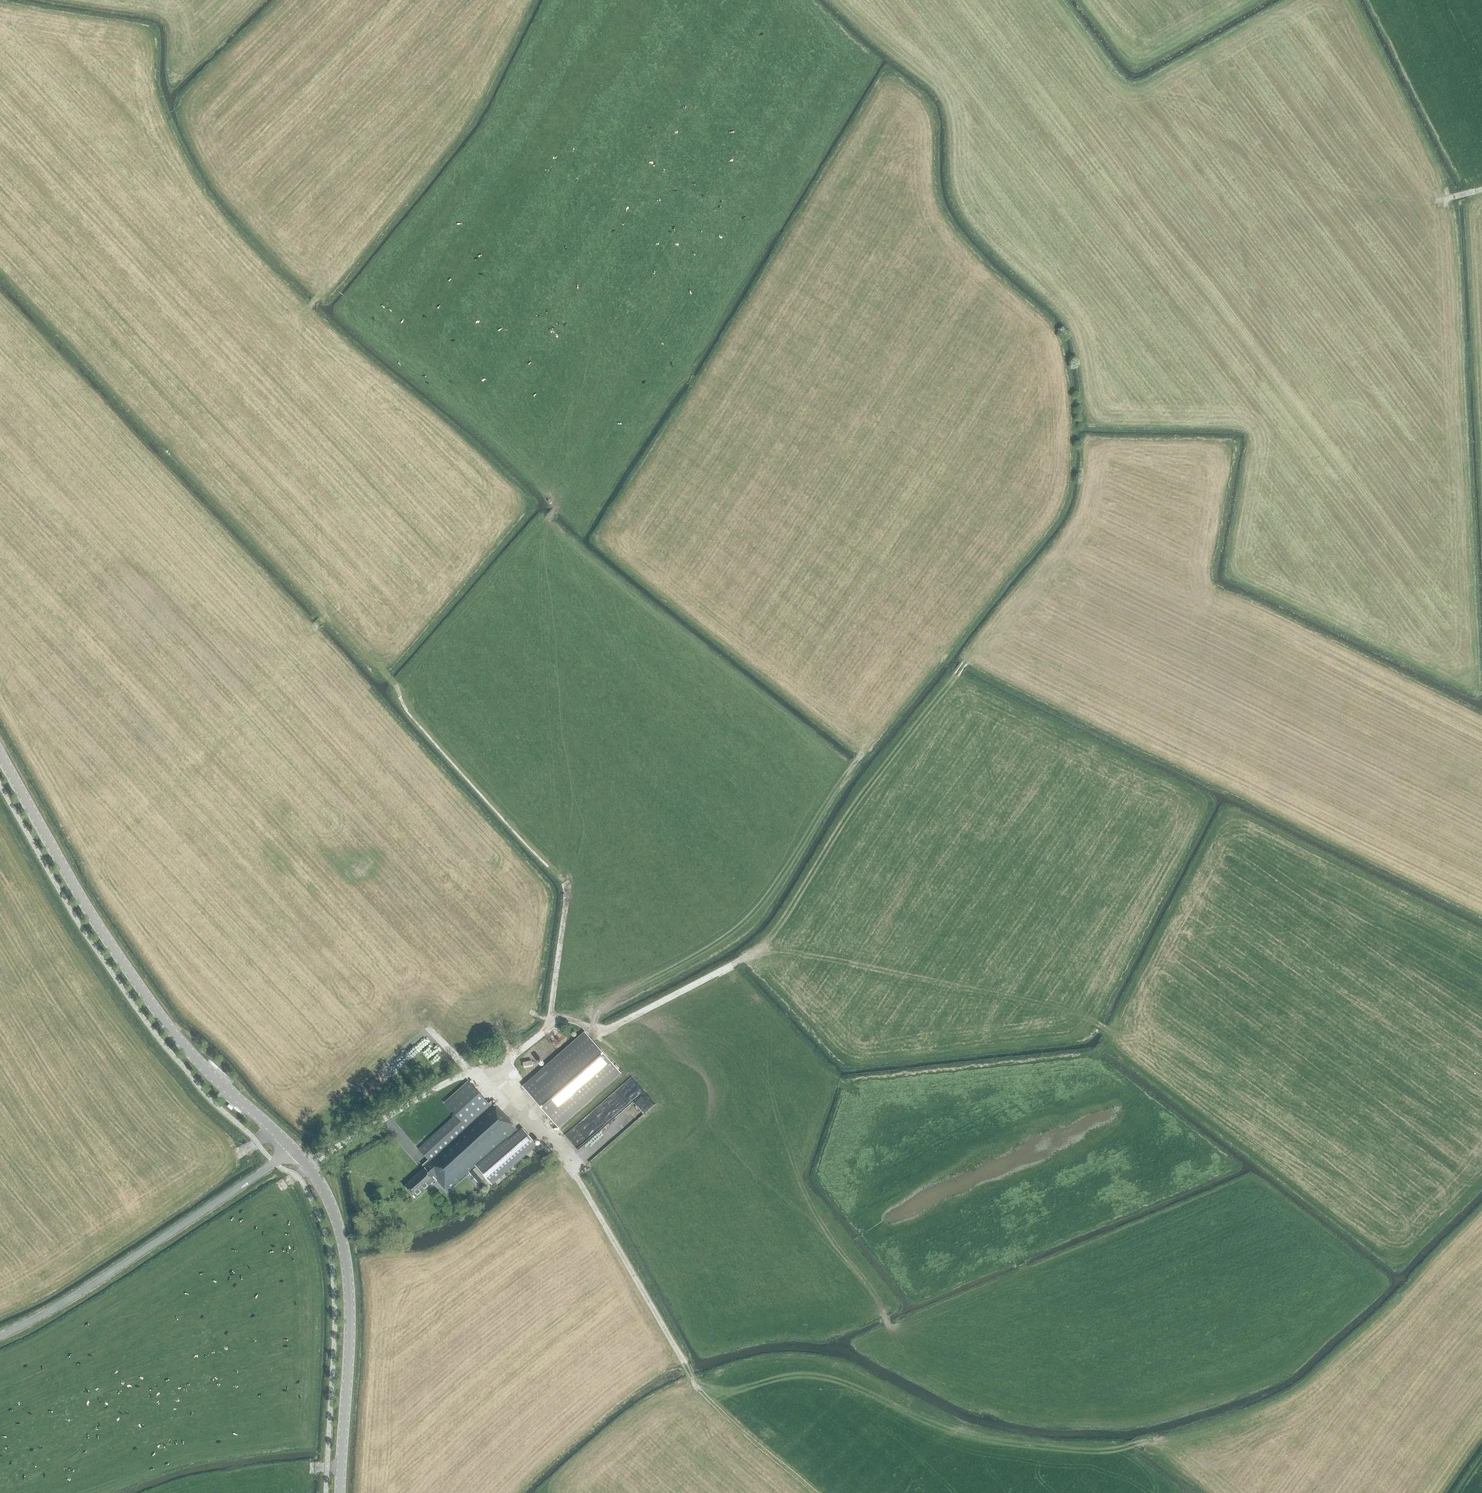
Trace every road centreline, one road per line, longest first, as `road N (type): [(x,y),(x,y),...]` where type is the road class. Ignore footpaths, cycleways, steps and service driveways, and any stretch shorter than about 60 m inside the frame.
road 1 (secondary): [(292,1150),(205,1070),(138,985),(0,754)]
road 2 (secondary): [(342,1492),(346,1262),(327,1199),(292,1150)]
road 3 (unclassified): [(0,1335),(67,1301),(292,1150)]

